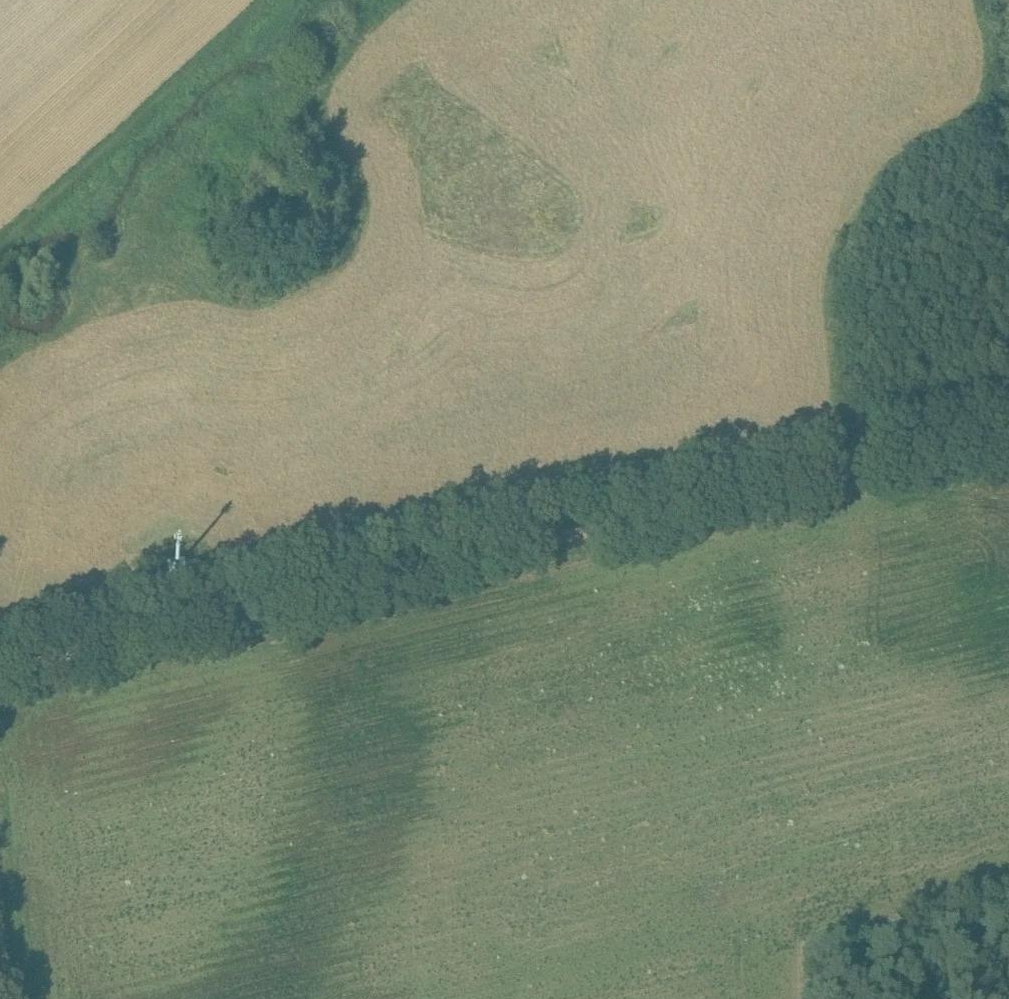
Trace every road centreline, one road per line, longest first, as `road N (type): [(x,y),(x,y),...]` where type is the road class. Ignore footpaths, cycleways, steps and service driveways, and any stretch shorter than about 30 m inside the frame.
road 1 (track): [(0,668),(1008,425)]

